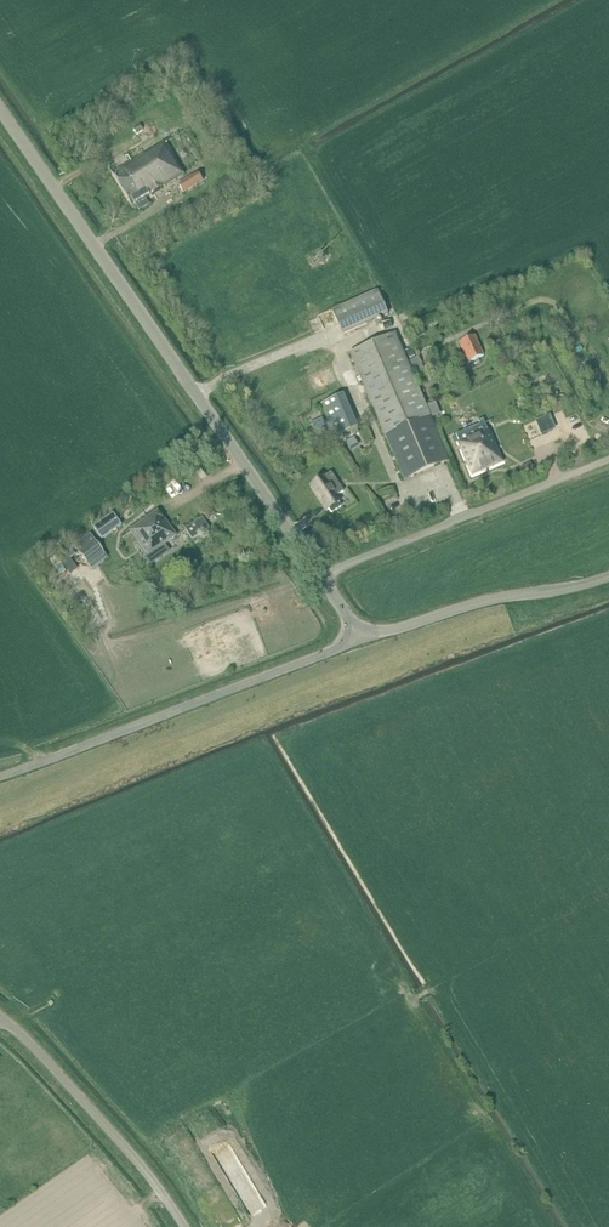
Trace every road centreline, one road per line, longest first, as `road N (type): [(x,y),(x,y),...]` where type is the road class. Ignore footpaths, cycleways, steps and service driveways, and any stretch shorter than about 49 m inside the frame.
road 1 (unclassified): [(329,592),(0,114)]
road 2 (unclassified): [(0,785),(353,651)]
road 3 (unclassified): [(329,592),(341,576),(608,466)]
road 4 (unclassified): [(176,1226),(0,1027)]
road 5 (unclassified): [(608,593),(463,614),(353,651)]

